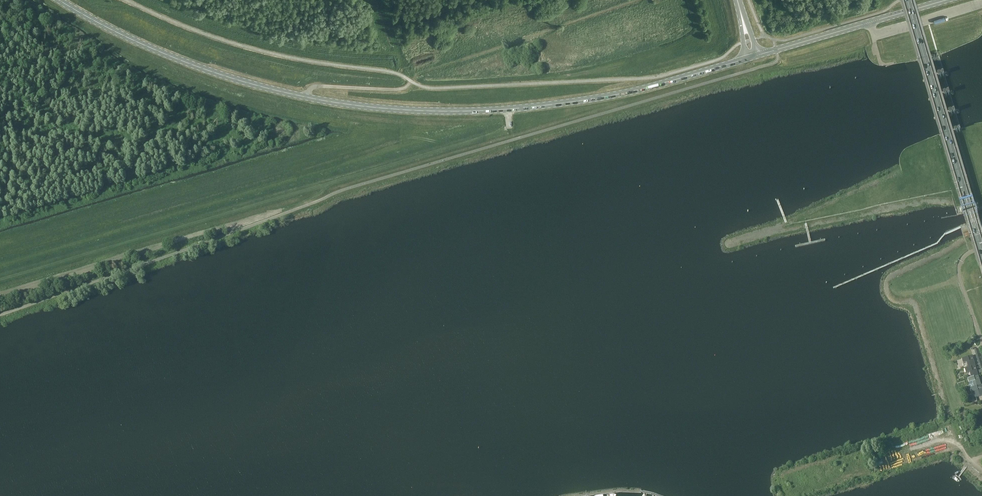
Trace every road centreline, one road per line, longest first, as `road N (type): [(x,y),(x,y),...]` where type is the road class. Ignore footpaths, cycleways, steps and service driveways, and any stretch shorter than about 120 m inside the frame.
road 1 (secondary): [(59,0),(222,75),(377,108),(474,111),(567,102),(746,59)]
road 2 (track): [(304,96),(315,86),(403,88),(417,75),(640,0)]
road 3 (primary): [(981,253),(907,0)]
road 4 (secondary): [(760,55),(946,0)]

